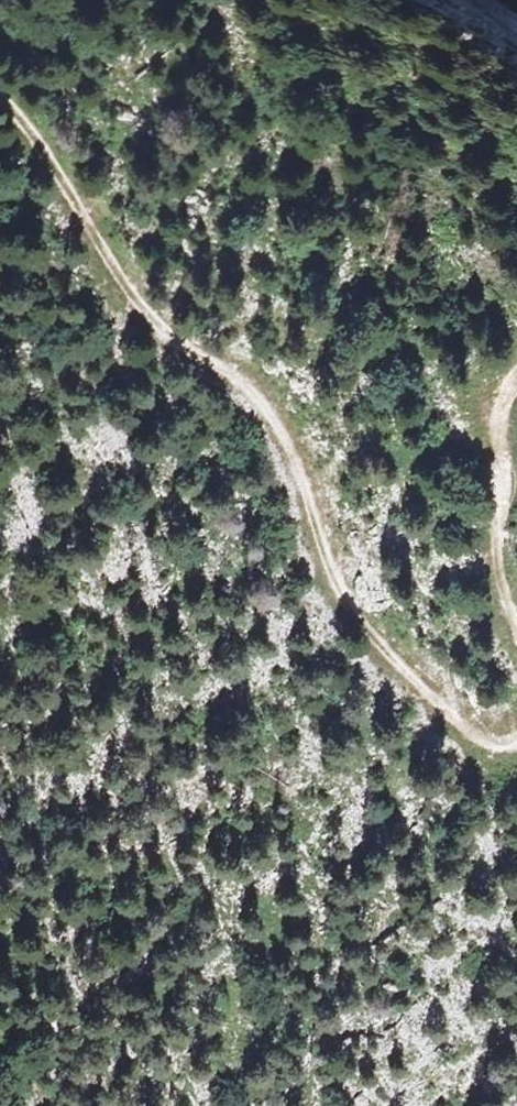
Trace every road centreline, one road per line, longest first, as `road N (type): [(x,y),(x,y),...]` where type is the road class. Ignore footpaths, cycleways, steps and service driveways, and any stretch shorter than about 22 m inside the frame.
road 1 (track): [(516,744),(472,736),(380,652),(338,591),(262,408),(234,373),(178,344),(138,307),(0,95)]
road 2 (track): [(516,386),(500,422),(505,476),(496,514),(516,617)]

